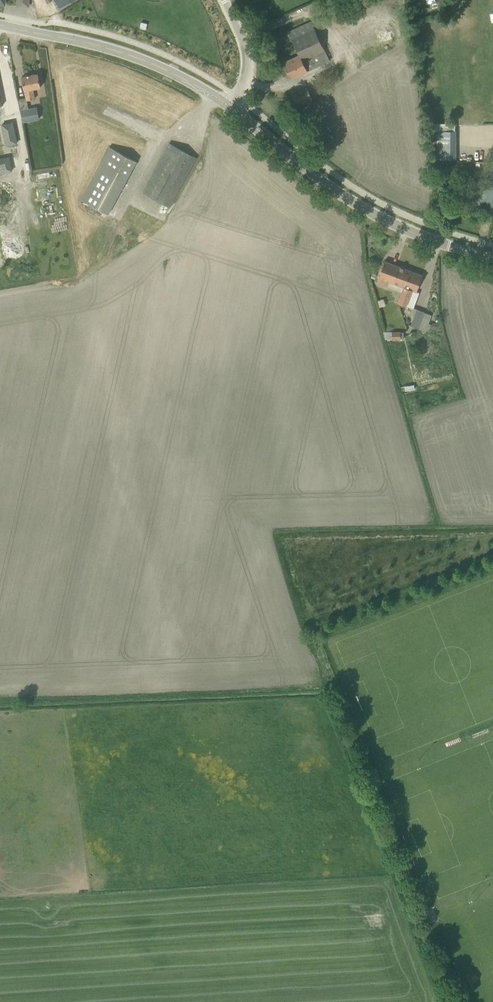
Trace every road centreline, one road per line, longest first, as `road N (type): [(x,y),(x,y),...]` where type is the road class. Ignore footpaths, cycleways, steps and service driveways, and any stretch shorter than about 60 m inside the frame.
road 1 (tertiary): [(492,258),(371,213),(233,107)]
road 2 (tertiary): [(233,107),(184,75),(0,21)]

